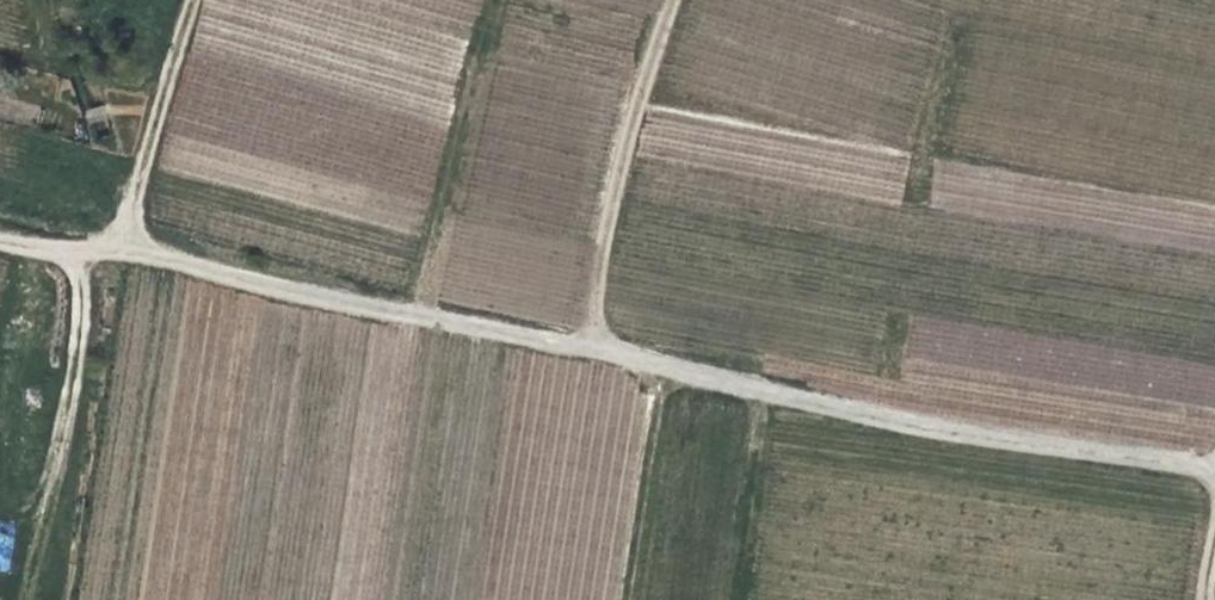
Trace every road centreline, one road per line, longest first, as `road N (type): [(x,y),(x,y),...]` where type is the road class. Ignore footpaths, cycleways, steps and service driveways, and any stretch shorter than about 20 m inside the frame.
road 1 (track): [(0,245),(48,258),(143,252),(852,414),(1214,471)]
road 2 (track): [(676,0),(625,144),(591,355)]
road 3 (track): [(119,254),(202,0)]

